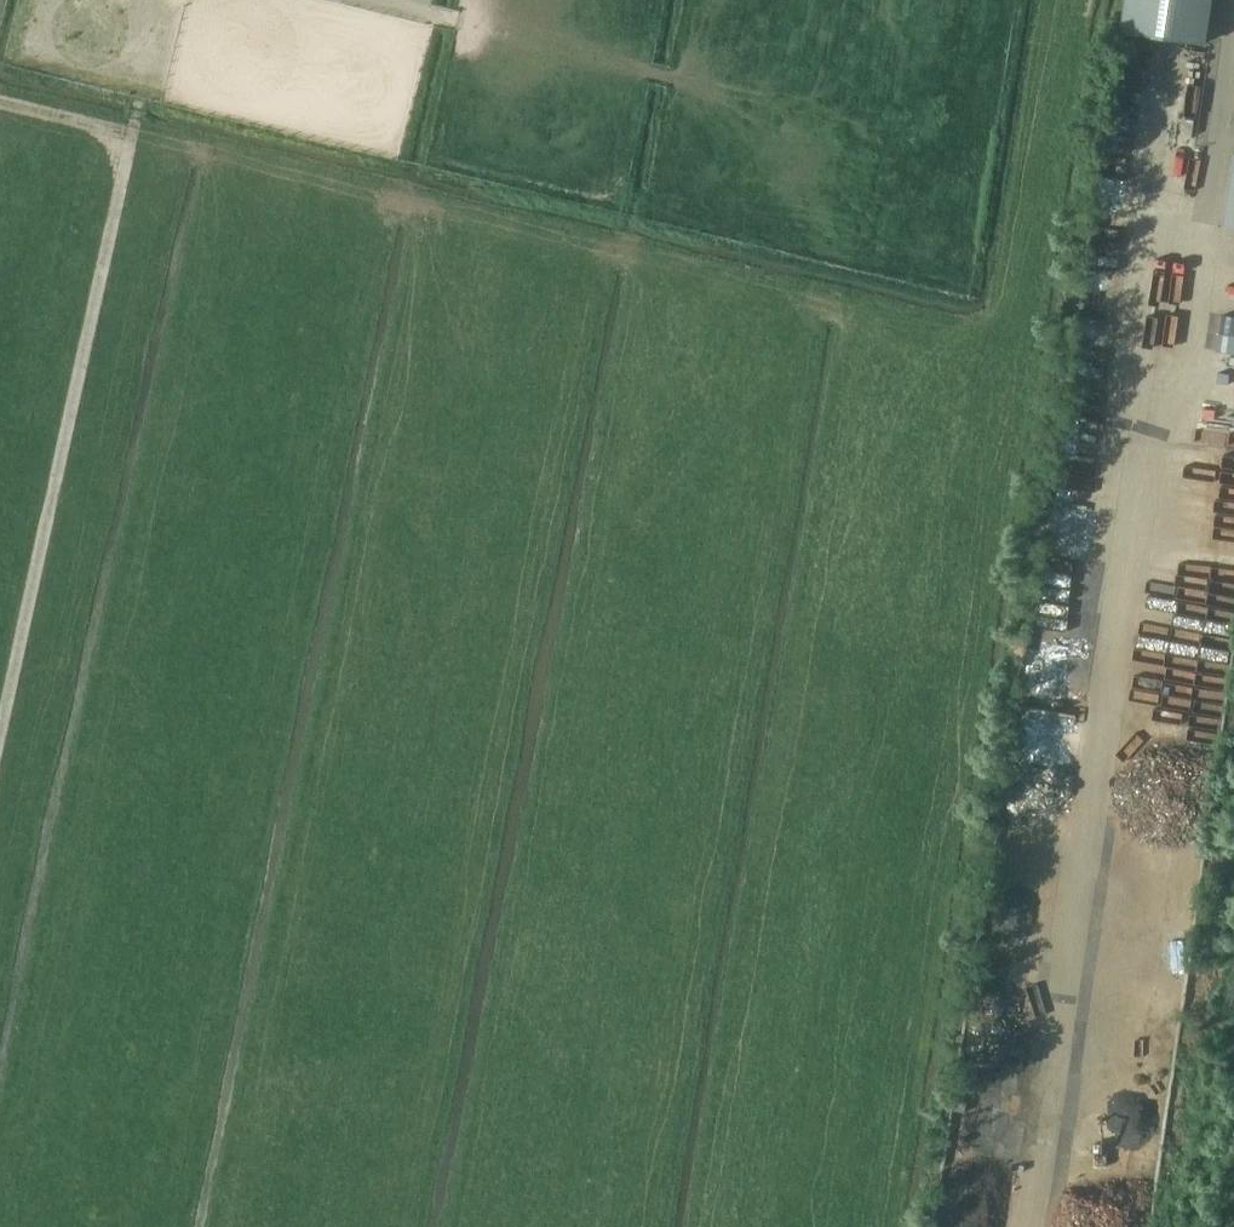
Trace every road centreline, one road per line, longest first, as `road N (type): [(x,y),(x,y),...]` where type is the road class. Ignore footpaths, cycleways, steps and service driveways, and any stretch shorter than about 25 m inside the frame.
road 1 (track): [(0,751),(169,0)]
road 2 (track): [(139,134),(0,102)]

